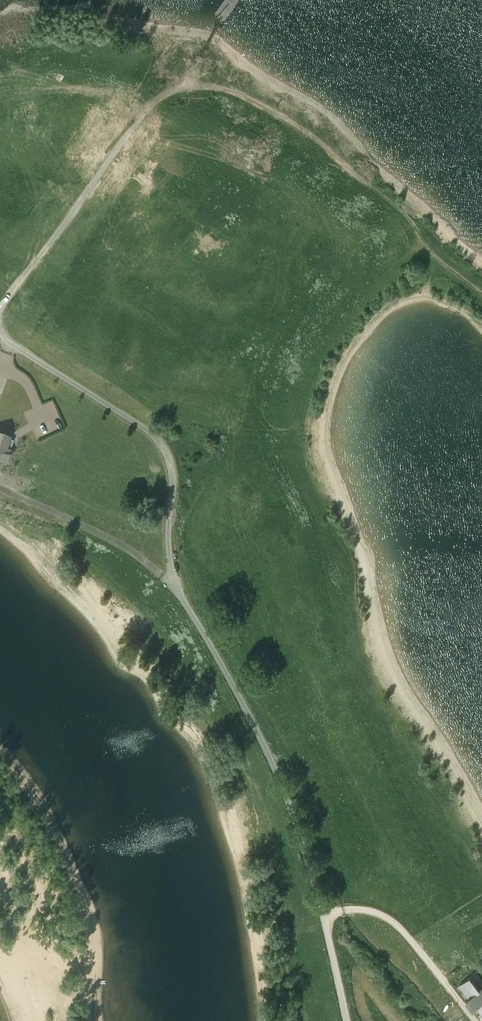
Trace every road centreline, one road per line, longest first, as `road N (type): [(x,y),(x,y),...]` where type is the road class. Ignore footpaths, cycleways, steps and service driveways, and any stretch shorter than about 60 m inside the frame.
road 1 (unclassified): [(324,917),(279,776),(174,581),(169,456),(147,430),(0,338)]
road 2 (track): [(0,309),(148,109)]
road 3 (track): [(181,597),(128,549),(0,489)]
road 4 (unclassified): [(324,917),(365,910),(399,926),(475,1020)]

